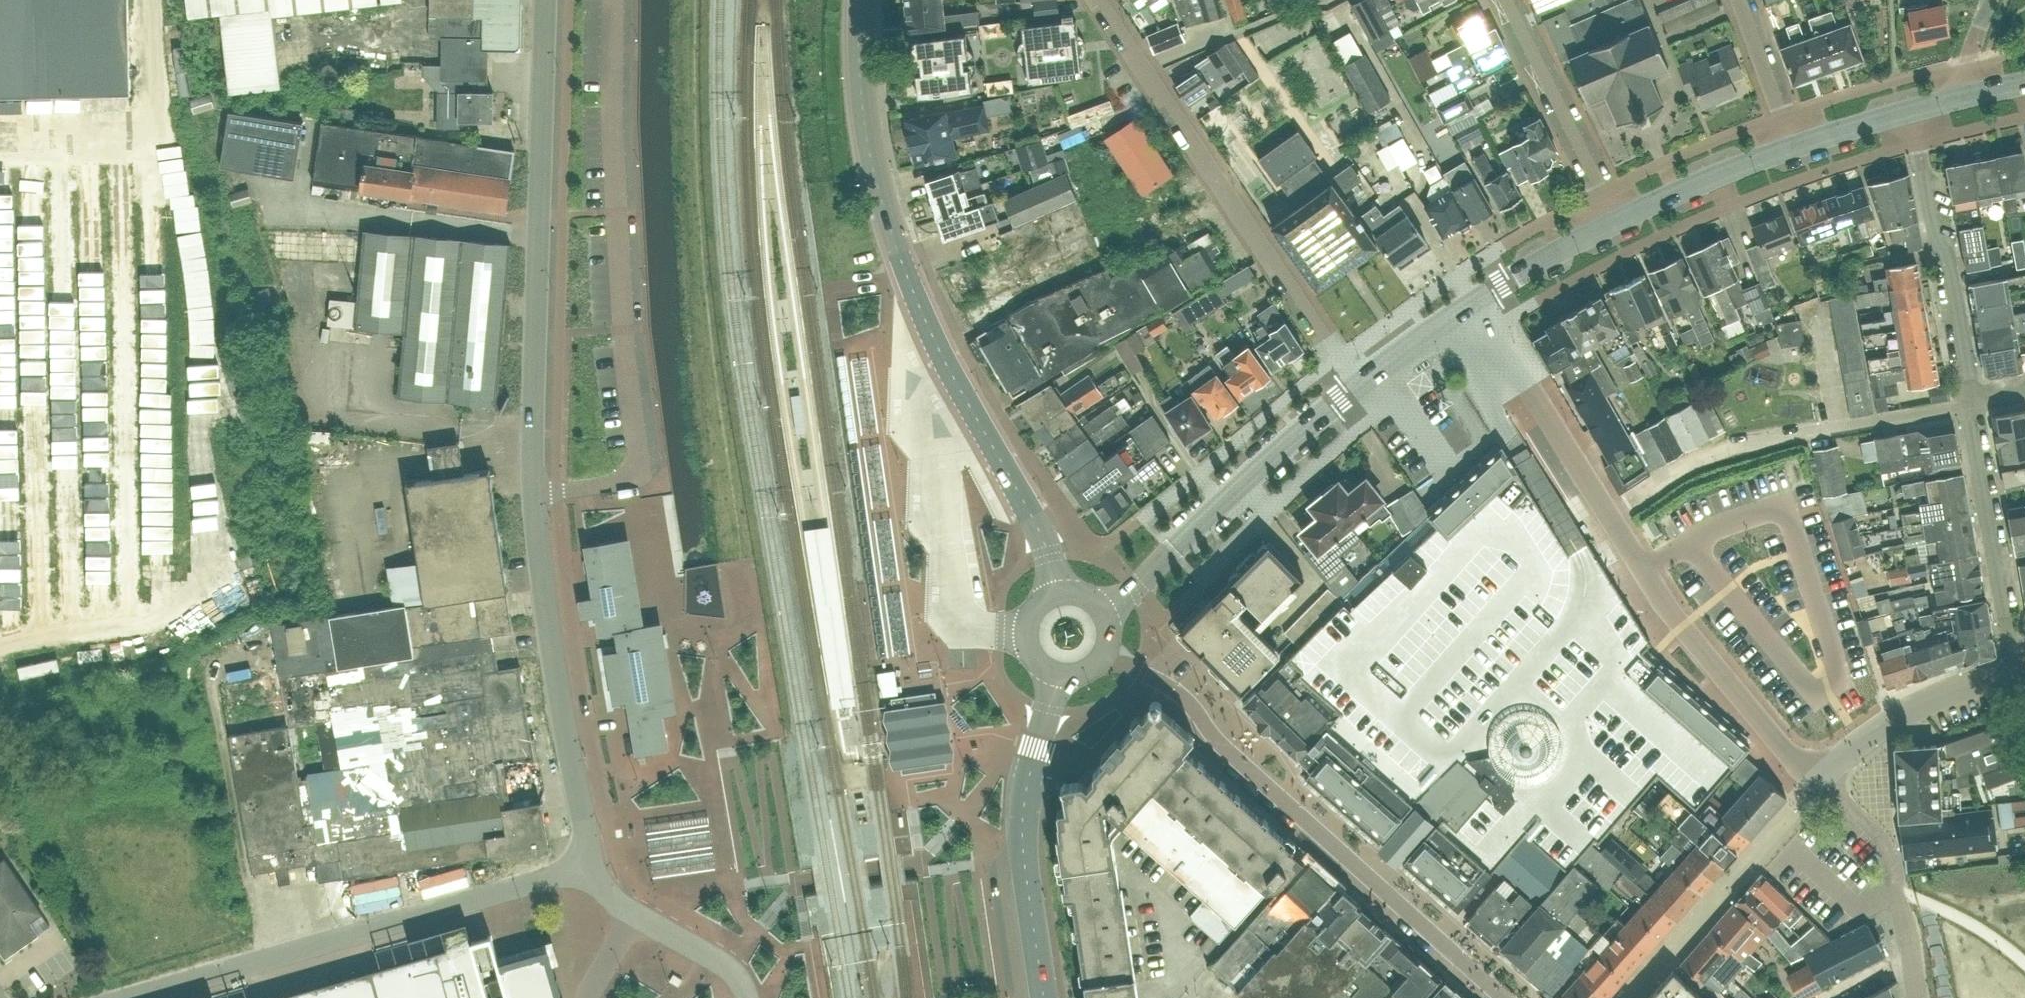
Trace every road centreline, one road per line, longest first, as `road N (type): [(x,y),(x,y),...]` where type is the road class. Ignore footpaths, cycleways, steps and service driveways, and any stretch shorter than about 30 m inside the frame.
road 1 (unclassified): [(594,862),(536,542),(545,0)]
road 2 (tertiary): [(1058,589),(1040,530),(931,329),(890,225),(866,131),(860,0)]
road 3 (residential): [(1821,783),(1661,600),(1478,300)]
road 4 (residential): [(1100,664),(1136,670),(1182,694),(1218,739),(1502,997)]
road 5 (unclassified): [(122,997),(594,862)]
road 6 (residential): [(1094,0),(1341,357),(1370,381)]
road 7 (tertiary): [(1105,608),(1370,381)]
road 8 (tertiary): [(1043,997),(1019,830),(1057,676)]
road 9 (residential): [(1915,111),(1969,402)]
road 10 (residential): [(1969,402),(2014,670)]
road 11 (residential): [(1500,0),(1616,219)]
road 12 (residential): [(1726,447),(1969,402)]
road 13 (residential): [(1821,783),(1884,848),(1906,917),(1913,997)]
road 14 (residential): [(1821,783),(1849,750),(1911,708),(2014,670)]
road 15 (tertiary): [(1794,146),(1616,219)]
road 16 (tertiary): [(1616,219),(1478,300)]
road 17 (residential): [(1794,146),(1740,0)]
road 18 (unclassified): [(637,915),(726,964),(747,997)]
road 19 (track): [(1609,515),(1726,447)]
road 20 (tertiary): [(1370,381),(1478,300)]
road 21 (tertiary): [(1915,111),(1794,146)]

